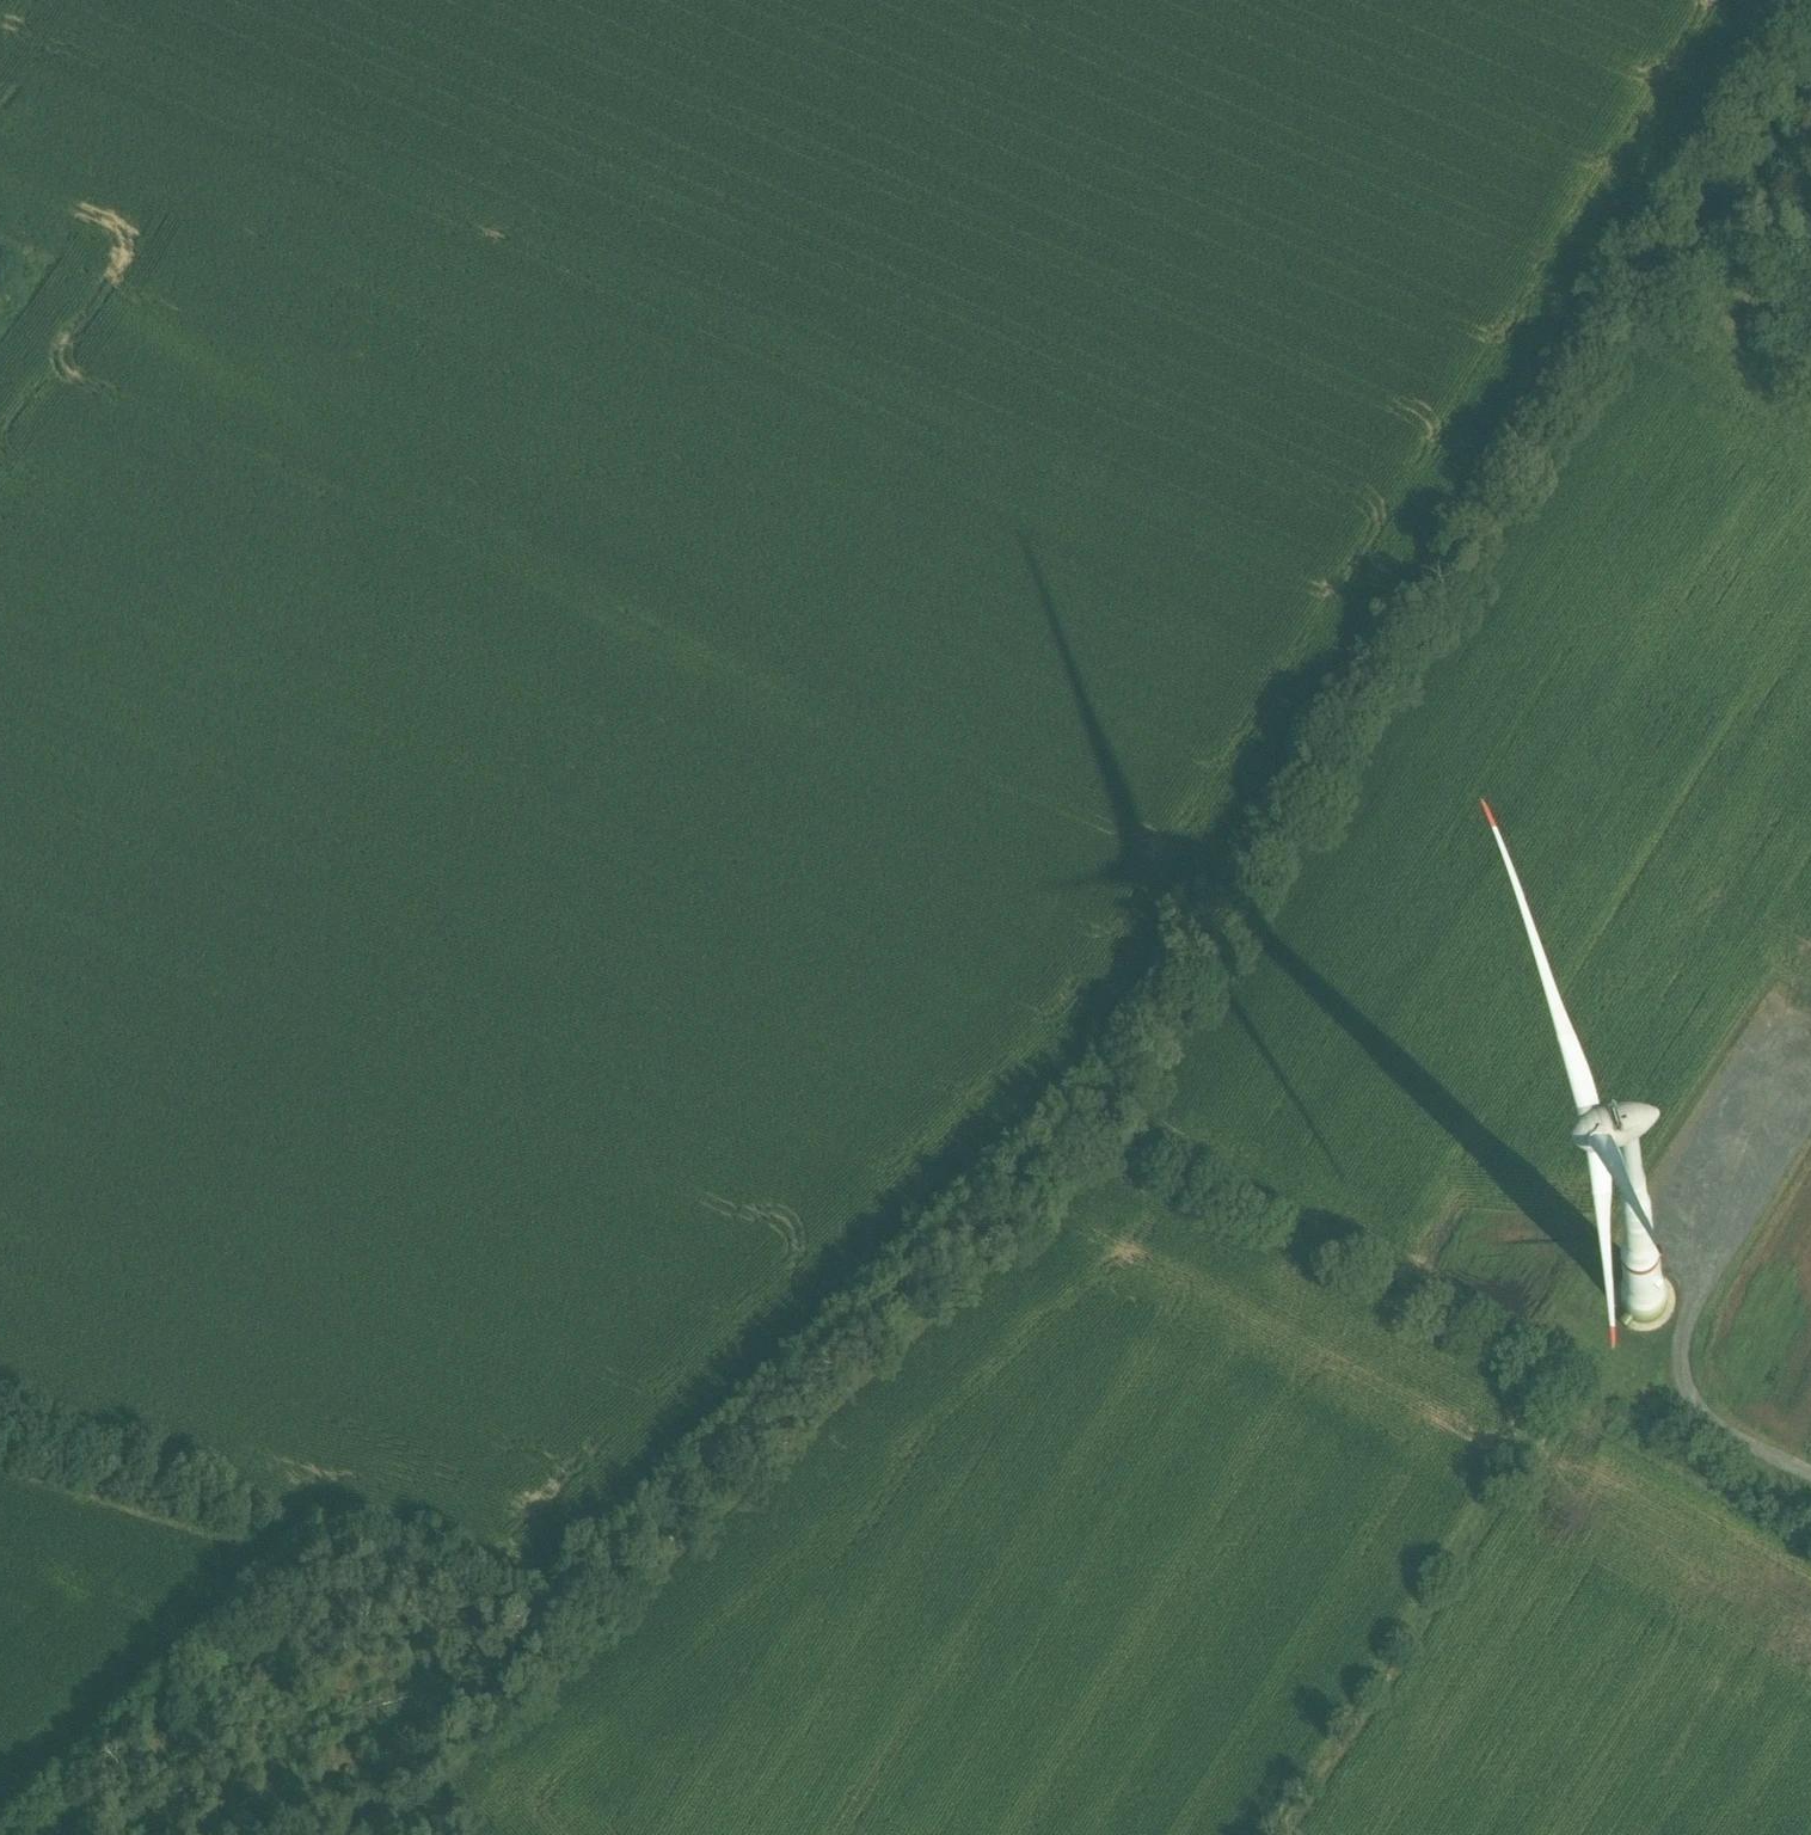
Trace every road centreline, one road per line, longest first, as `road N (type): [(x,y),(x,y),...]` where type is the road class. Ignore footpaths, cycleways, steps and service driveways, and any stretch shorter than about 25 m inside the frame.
road 1 (track): [(1644,1301),(1743,1355),(1809,1492)]

